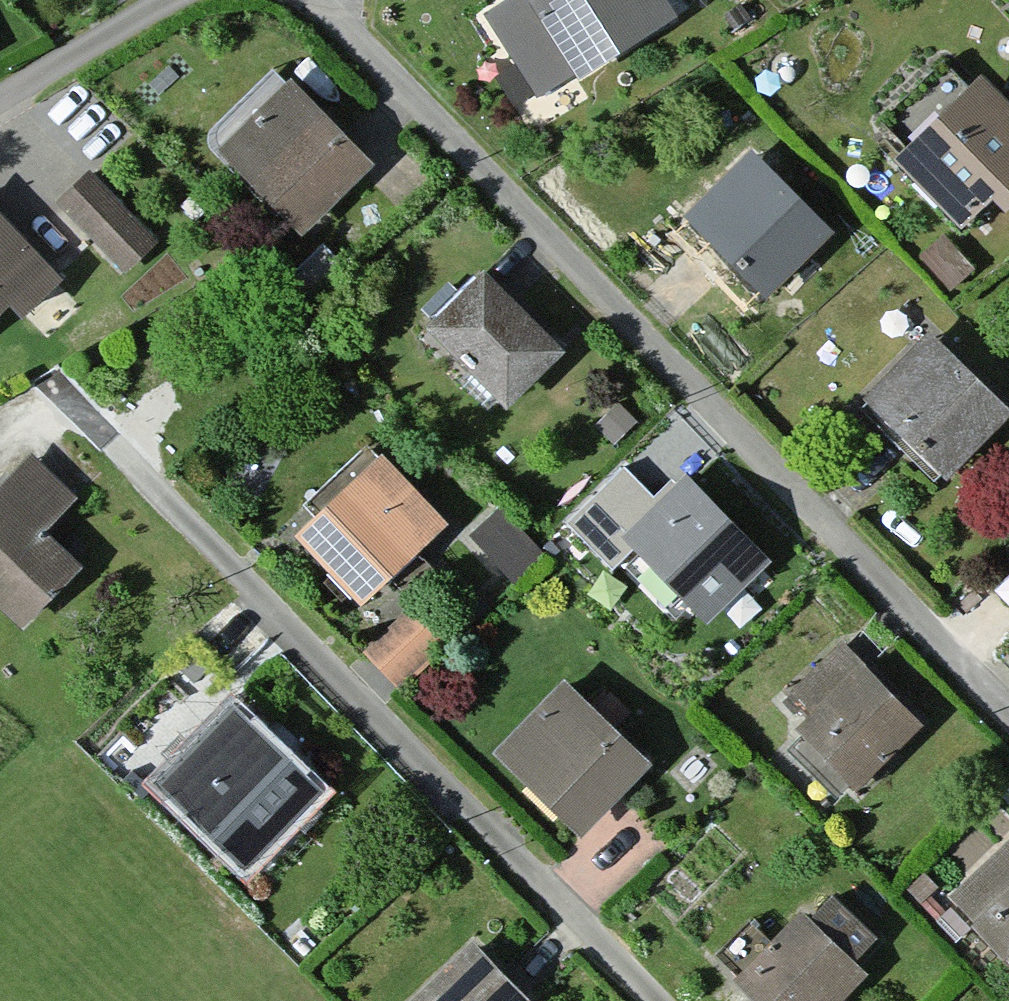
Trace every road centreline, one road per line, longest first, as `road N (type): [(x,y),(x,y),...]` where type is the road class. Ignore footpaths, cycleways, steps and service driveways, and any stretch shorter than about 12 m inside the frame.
road 1 (residential): [(325,0),(1008,709)]
road 2 (residential): [(0,100),(168,0)]

